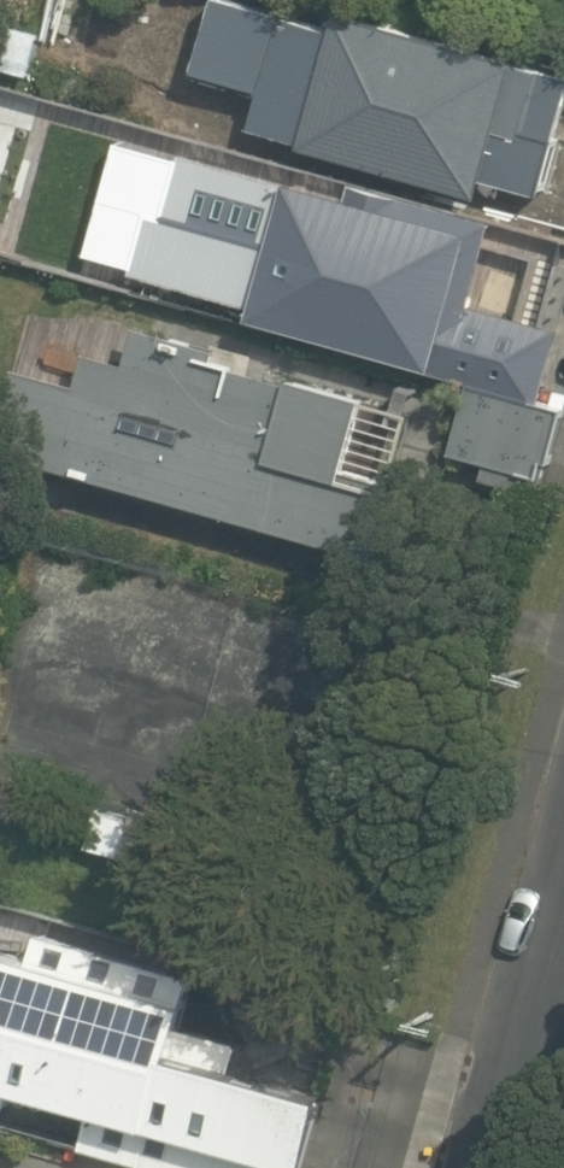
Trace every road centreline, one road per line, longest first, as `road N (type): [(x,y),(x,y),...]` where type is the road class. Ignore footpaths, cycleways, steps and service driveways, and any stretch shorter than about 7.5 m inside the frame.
road 1 (residential): [(563,1021),(522,1167)]

